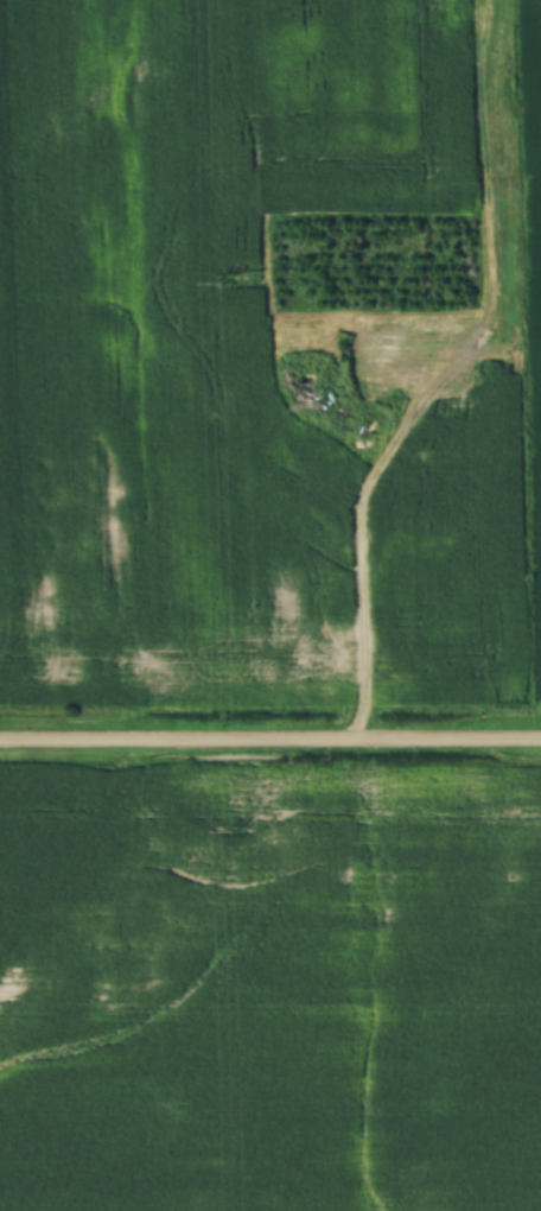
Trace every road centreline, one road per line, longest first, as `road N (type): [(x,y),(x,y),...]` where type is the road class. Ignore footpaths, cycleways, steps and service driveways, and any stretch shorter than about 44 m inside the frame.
road 1 (track): [(540,736),(0,736)]

